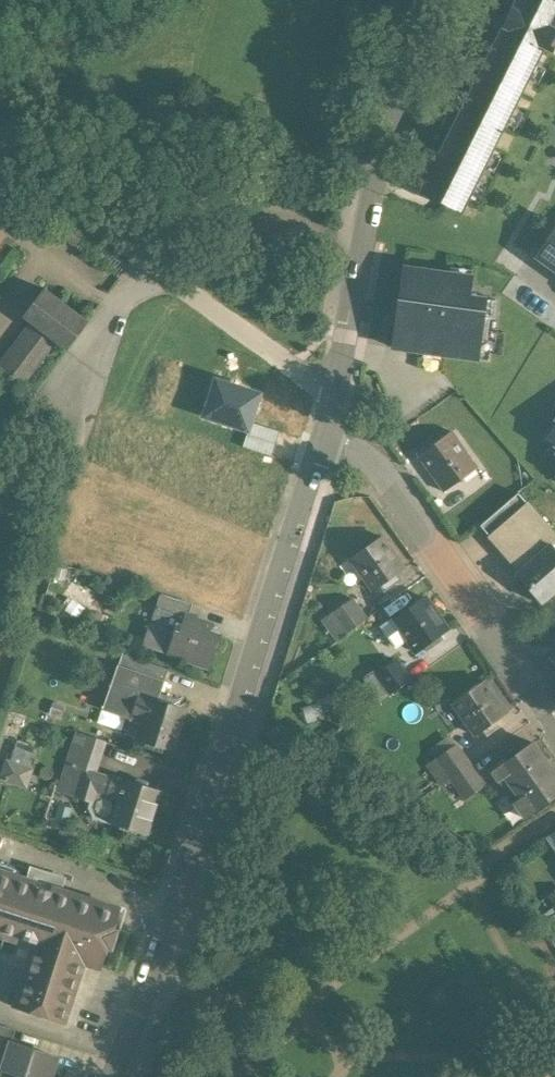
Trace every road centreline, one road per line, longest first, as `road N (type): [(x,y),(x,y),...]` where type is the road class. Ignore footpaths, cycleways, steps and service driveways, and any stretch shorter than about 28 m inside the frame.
road 1 (residential): [(326,438),(117,1076)]
road 2 (residential): [(336,381),(301,376),(0,159)]
road 3 (residential): [(431,0),(379,170),(336,381)]
road 4 (residential): [(326,438),(353,447),(524,680)]
road 5 (track): [(18,639),(88,421)]

